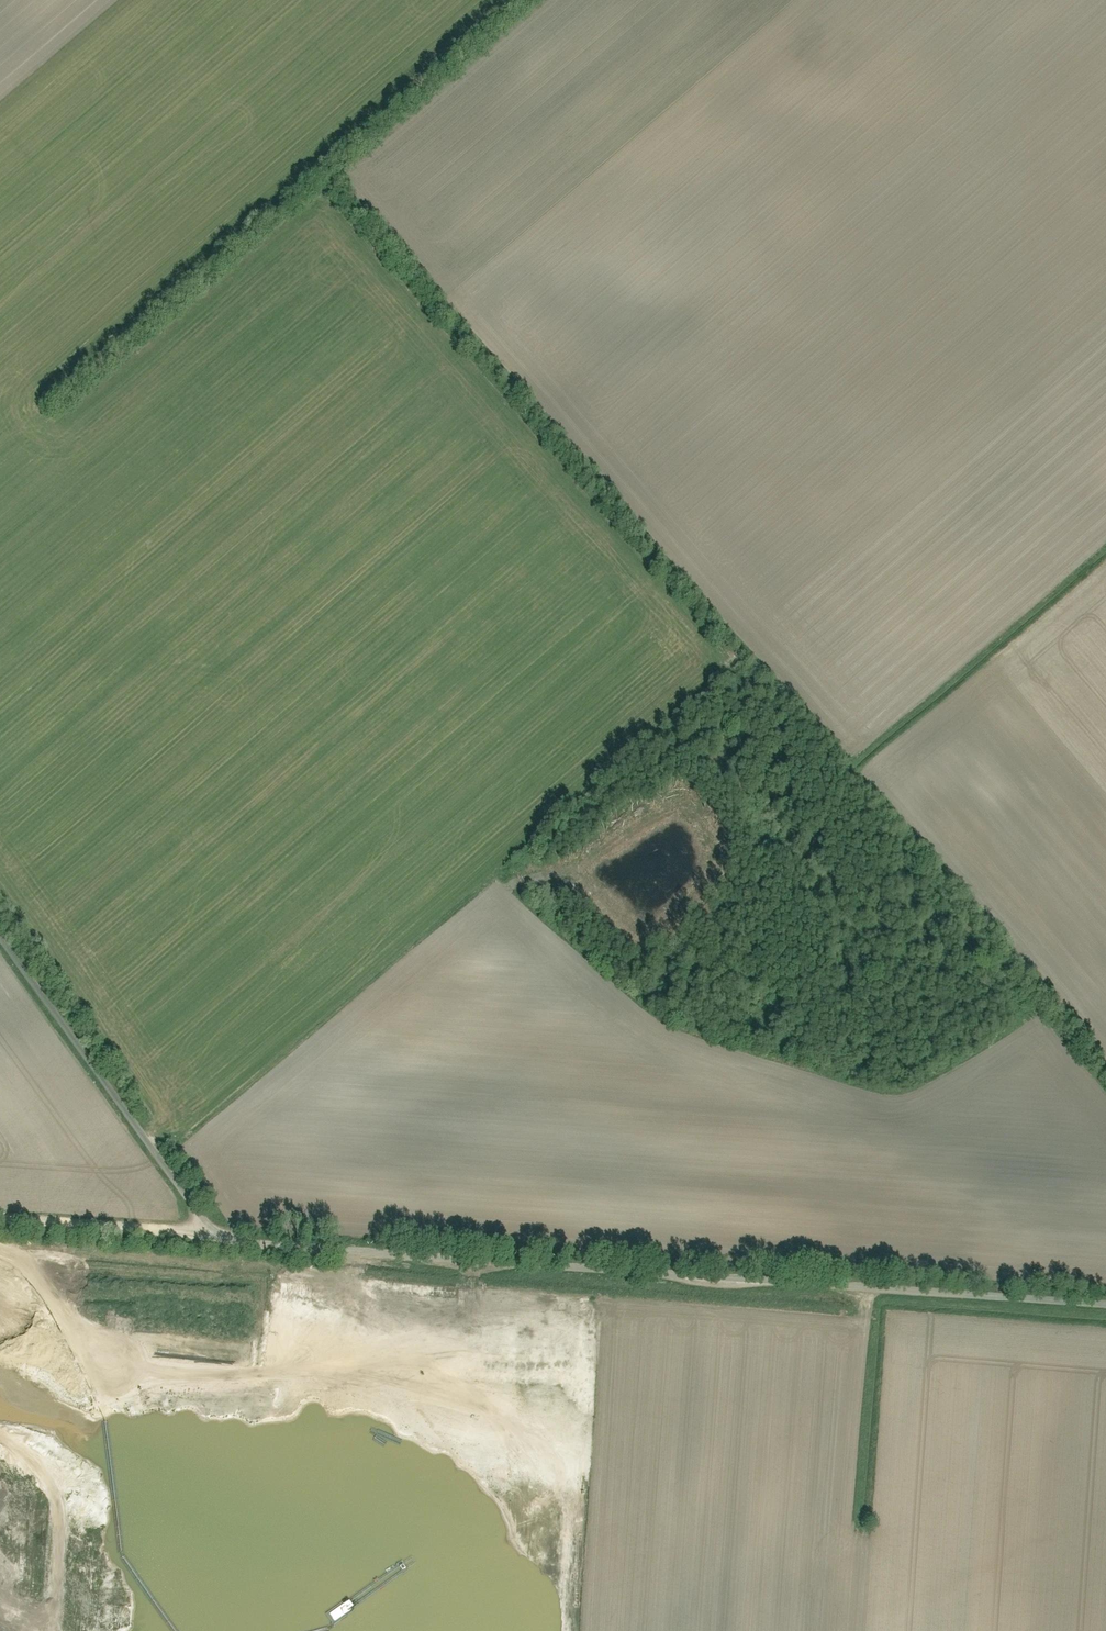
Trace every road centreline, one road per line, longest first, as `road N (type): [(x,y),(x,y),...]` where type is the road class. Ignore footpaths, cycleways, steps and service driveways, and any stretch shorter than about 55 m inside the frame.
road 1 (unclassified): [(1105,1305),(222,1234),(193,1207),(0,938)]
road 2 (track): [(222,1234),(0,1219)]

